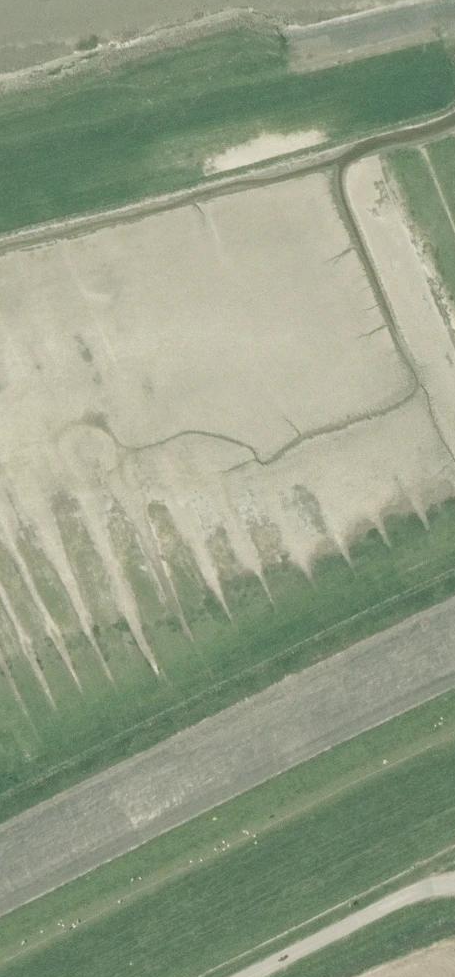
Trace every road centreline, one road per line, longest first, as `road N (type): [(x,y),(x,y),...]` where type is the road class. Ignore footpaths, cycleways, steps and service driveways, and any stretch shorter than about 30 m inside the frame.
road 1 (unclassified): [(249,976),(413,894),(454,887)]

